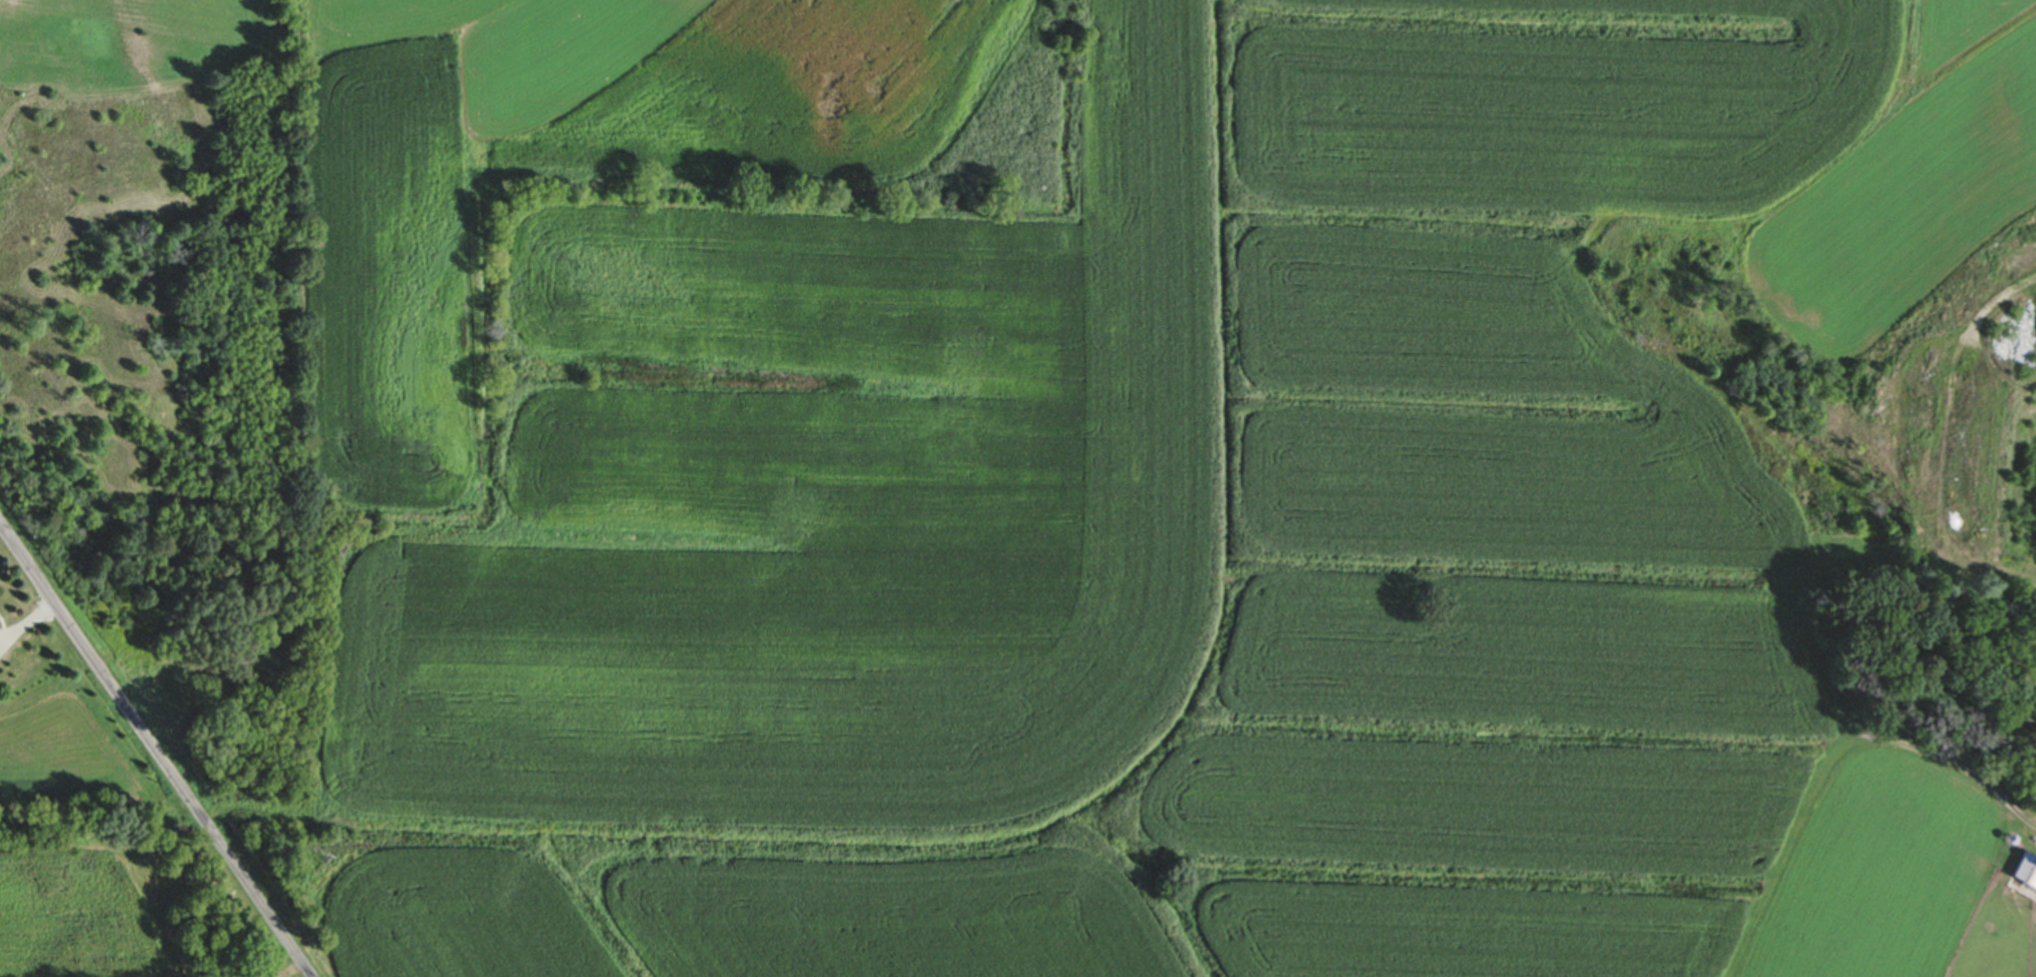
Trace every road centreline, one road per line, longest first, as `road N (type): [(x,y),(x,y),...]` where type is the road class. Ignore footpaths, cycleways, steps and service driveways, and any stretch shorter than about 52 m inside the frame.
road 1 (residential): [(0,523),(311,976)]

